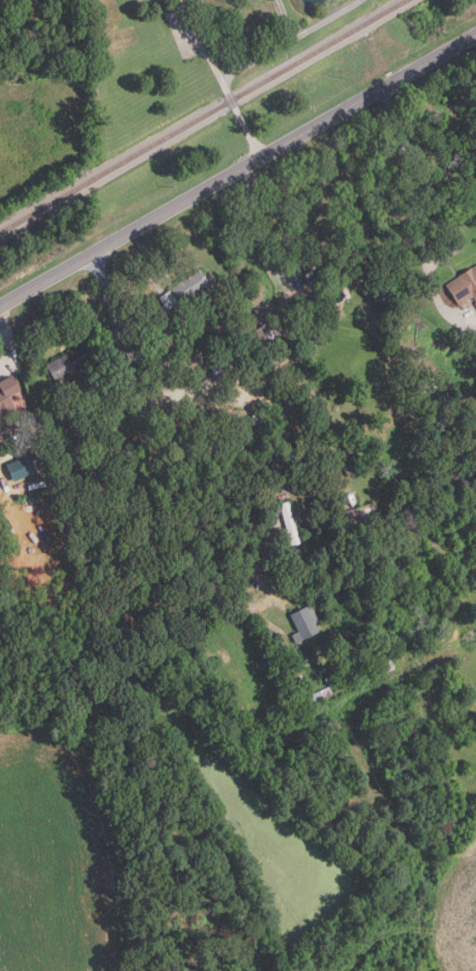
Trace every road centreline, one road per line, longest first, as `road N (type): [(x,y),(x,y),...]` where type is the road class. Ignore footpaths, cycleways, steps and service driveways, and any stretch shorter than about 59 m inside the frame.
road 1 (primary): [(0,307),(475,34)]

